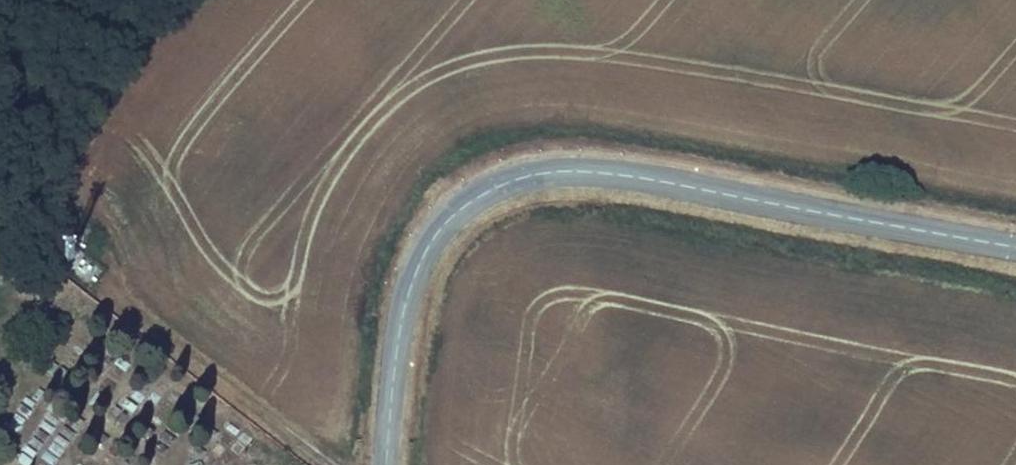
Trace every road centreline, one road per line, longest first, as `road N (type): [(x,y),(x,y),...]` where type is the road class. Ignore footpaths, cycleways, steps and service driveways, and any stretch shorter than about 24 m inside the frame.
road 1 (tertiary): [(388,464),(399,348),(418,268),(453,217),(525,177),(625,176),(1015,248)]

